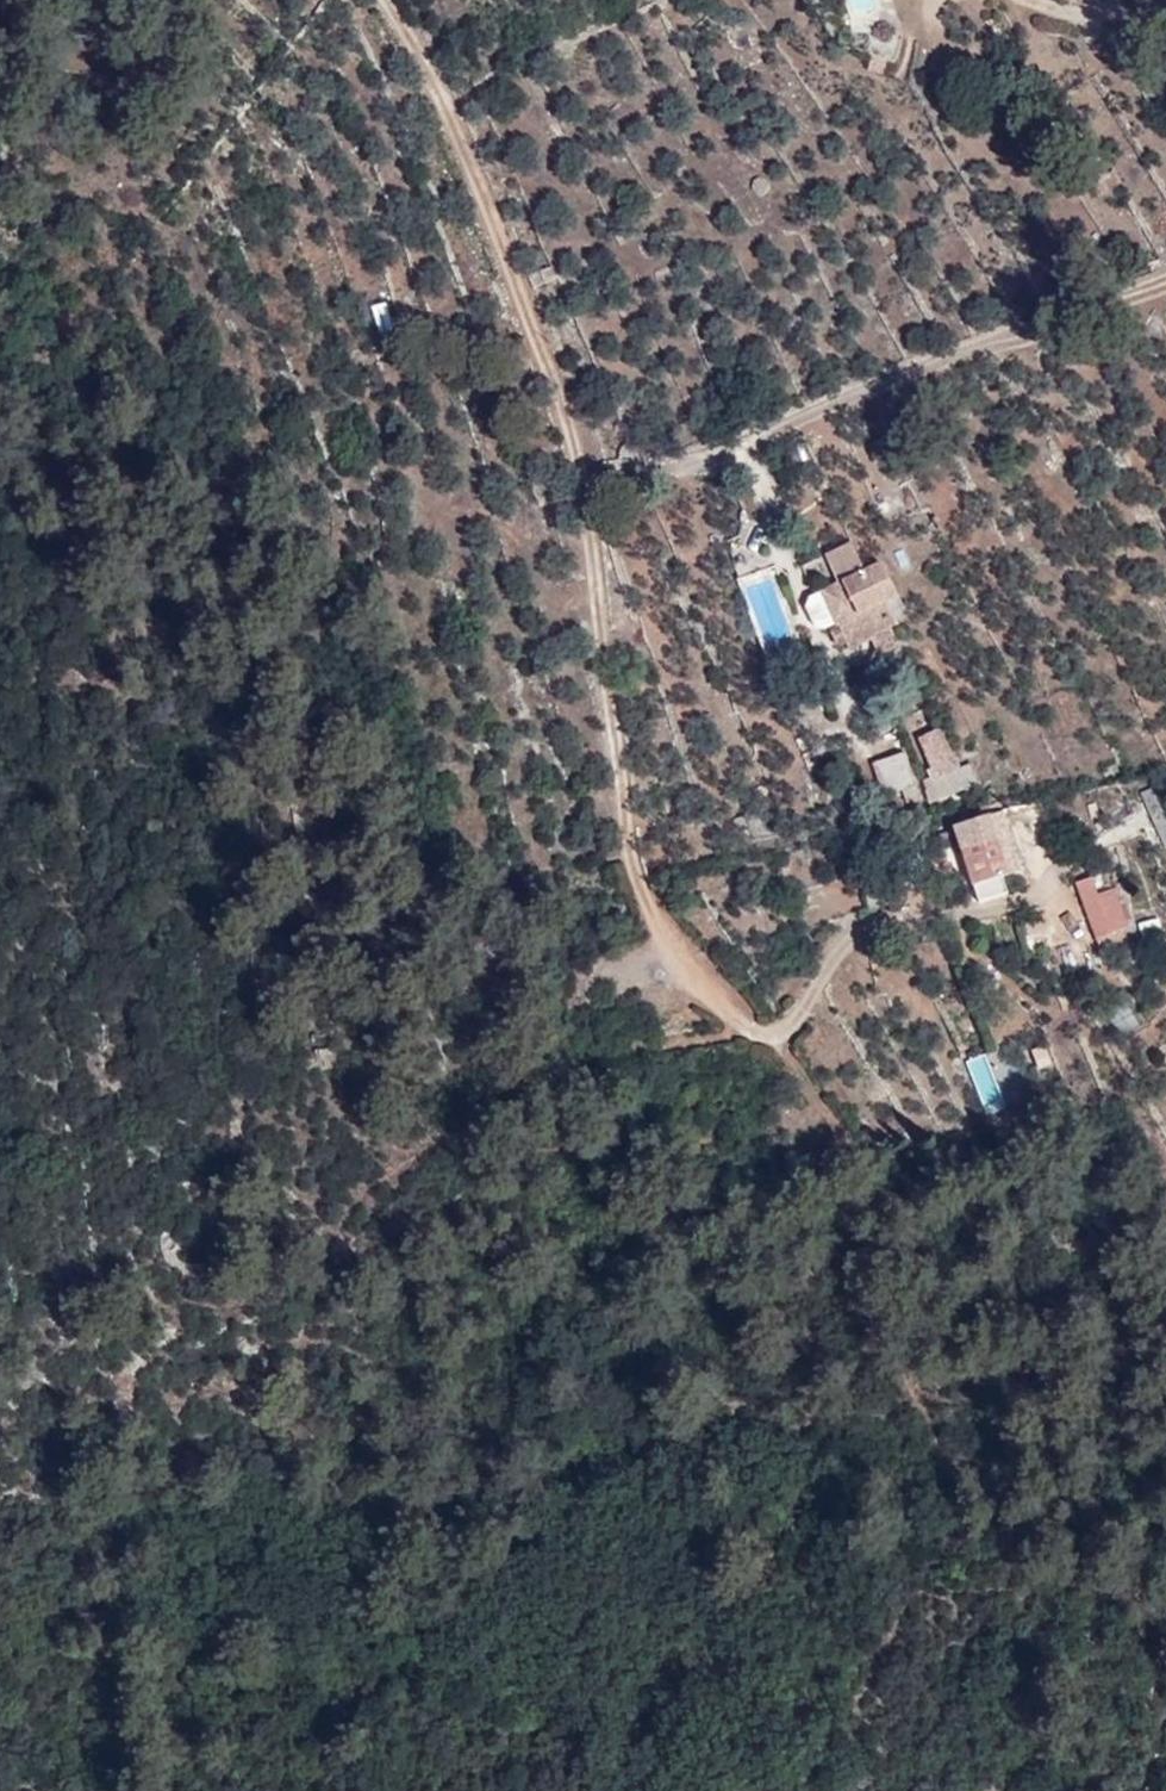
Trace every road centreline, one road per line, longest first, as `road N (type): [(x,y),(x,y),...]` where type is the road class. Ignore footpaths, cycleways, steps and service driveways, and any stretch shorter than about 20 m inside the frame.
road 1 (unclassified): [(390,0),(437,89),(571,438),(588,503),(629,853),(660,933),(740,1025),(756,1029),(787,1018),(848,928),(872,921)]

